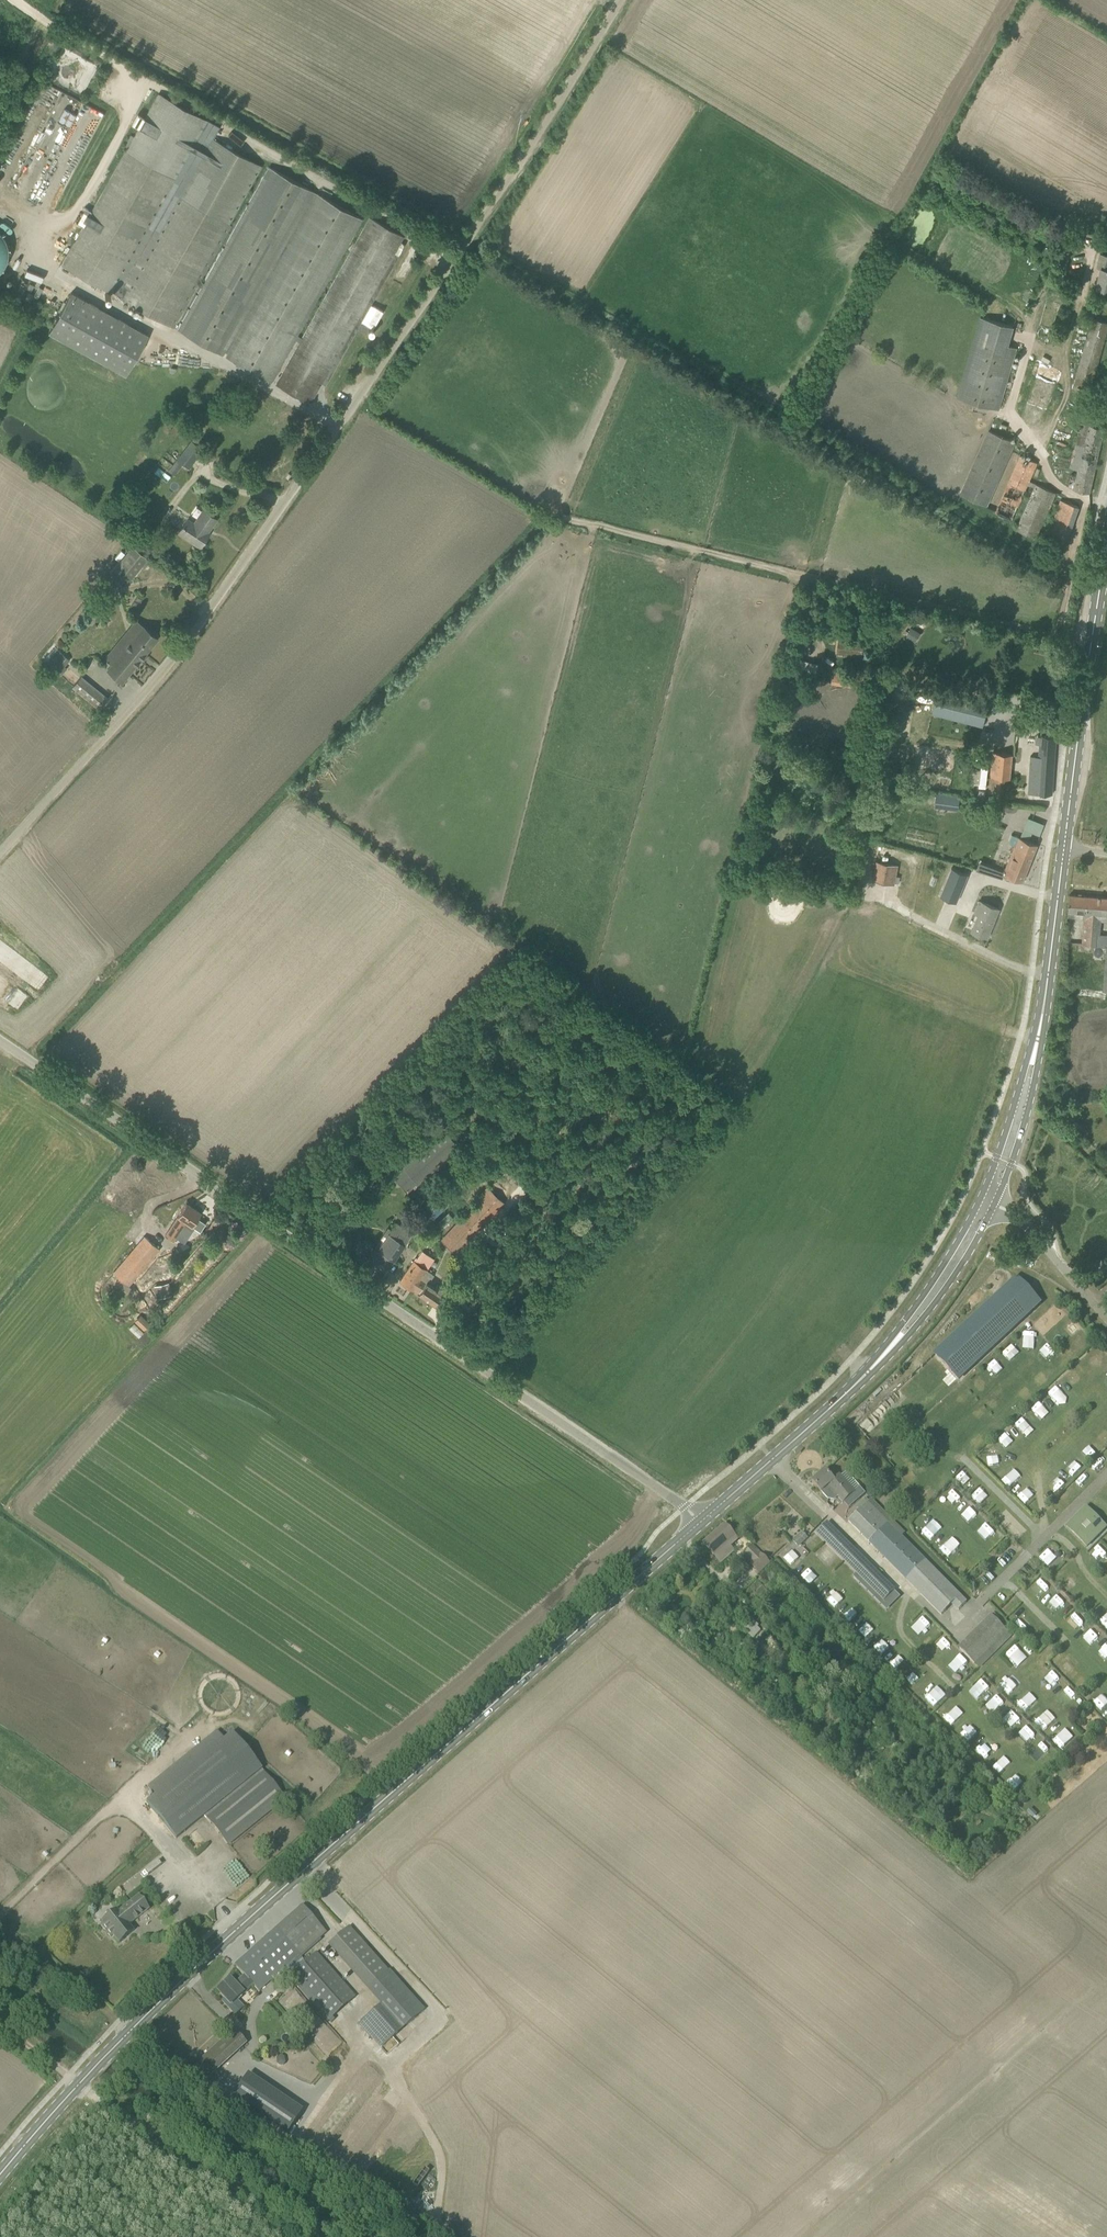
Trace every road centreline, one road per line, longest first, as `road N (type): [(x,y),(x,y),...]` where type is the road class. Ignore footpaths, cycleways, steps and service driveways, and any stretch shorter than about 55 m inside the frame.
road 1 (unclassified): [(0,854),(187,642),(423,320),(622,0)]
road 2 (secondary): [(0,2182),(61,2103),(178,1982),(701,1521)]
road 3 (track): [(447,2236),(291,2148),(186,2075),(3,1924),(9,1902),(202,1727),(240,1721)]
road 4 (unclassified): [(701,1521),(0,1042)]
road 5 (secondary): [(1065,847),(1106,550)]
road 6 (track): [(310,2236),(92,2094)]
road 7 (secondary): [(701,1521),(828,1413),(888,1350)]
road 8 (secondary): [(1036,1042),(1065,847)]
road 9 (secondary): [(982,1193),(888,1350)]
road 10 (secondary): [(888,1350),(970,1252),(991,1207)]
road 11 (track): [(433,2229),(440,2156),(388,2069)]
road 12 (secondary): [(1036,1042),(982,1193)]
road 13 (secondary): [(998,1193),(1029,1101),(1036,1042)]
road 14 (unclassified): [(1106,1311),(1017,1214)]

